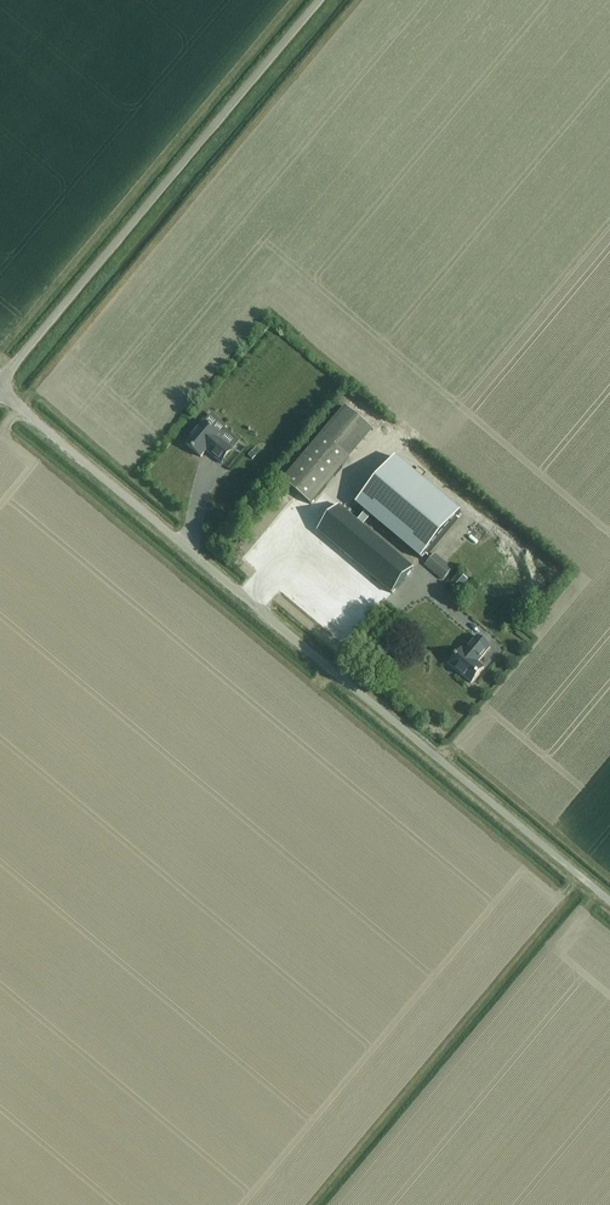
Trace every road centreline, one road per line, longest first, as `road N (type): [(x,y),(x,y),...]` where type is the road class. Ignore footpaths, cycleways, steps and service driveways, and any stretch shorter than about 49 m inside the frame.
road 1 (unclassified): [(609,902),(0,391)]
road 2 (unclassified): [(0,383),(321,0)]
road 3 (track): [(329,1204),(595,889)]

